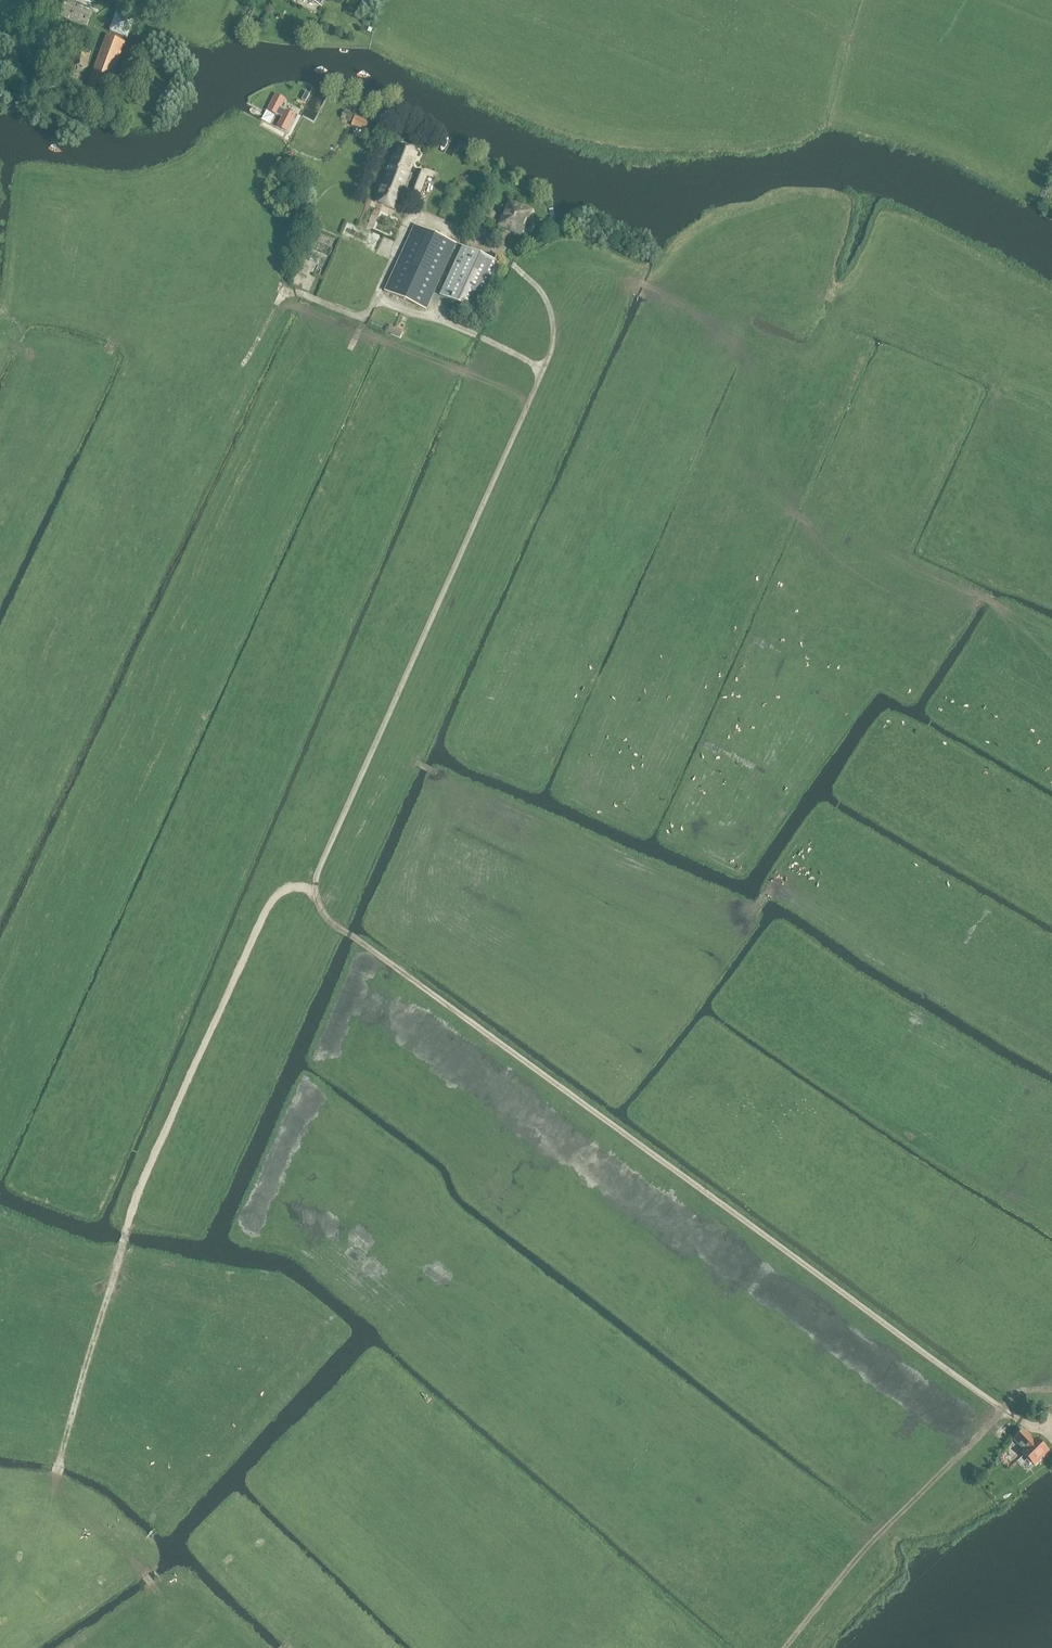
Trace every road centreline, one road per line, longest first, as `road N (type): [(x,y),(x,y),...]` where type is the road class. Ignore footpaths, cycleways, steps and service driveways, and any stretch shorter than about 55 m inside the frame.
road 1 (unclassified): [(1043,1428),(860,1307),(319,908),(321,865),(552,345),(547,300),(512,264)]
road 2 (track): [(56,1480),(137,1192),(265,911),(287,888),(315,893)]
road 3 (track): [(789,1647),(881,1533),(1013,1396),(1051,1389)]
road 4 (track): [(792,512),(1051,634)]
road 5 (track): [(301,307),(529,398)]

